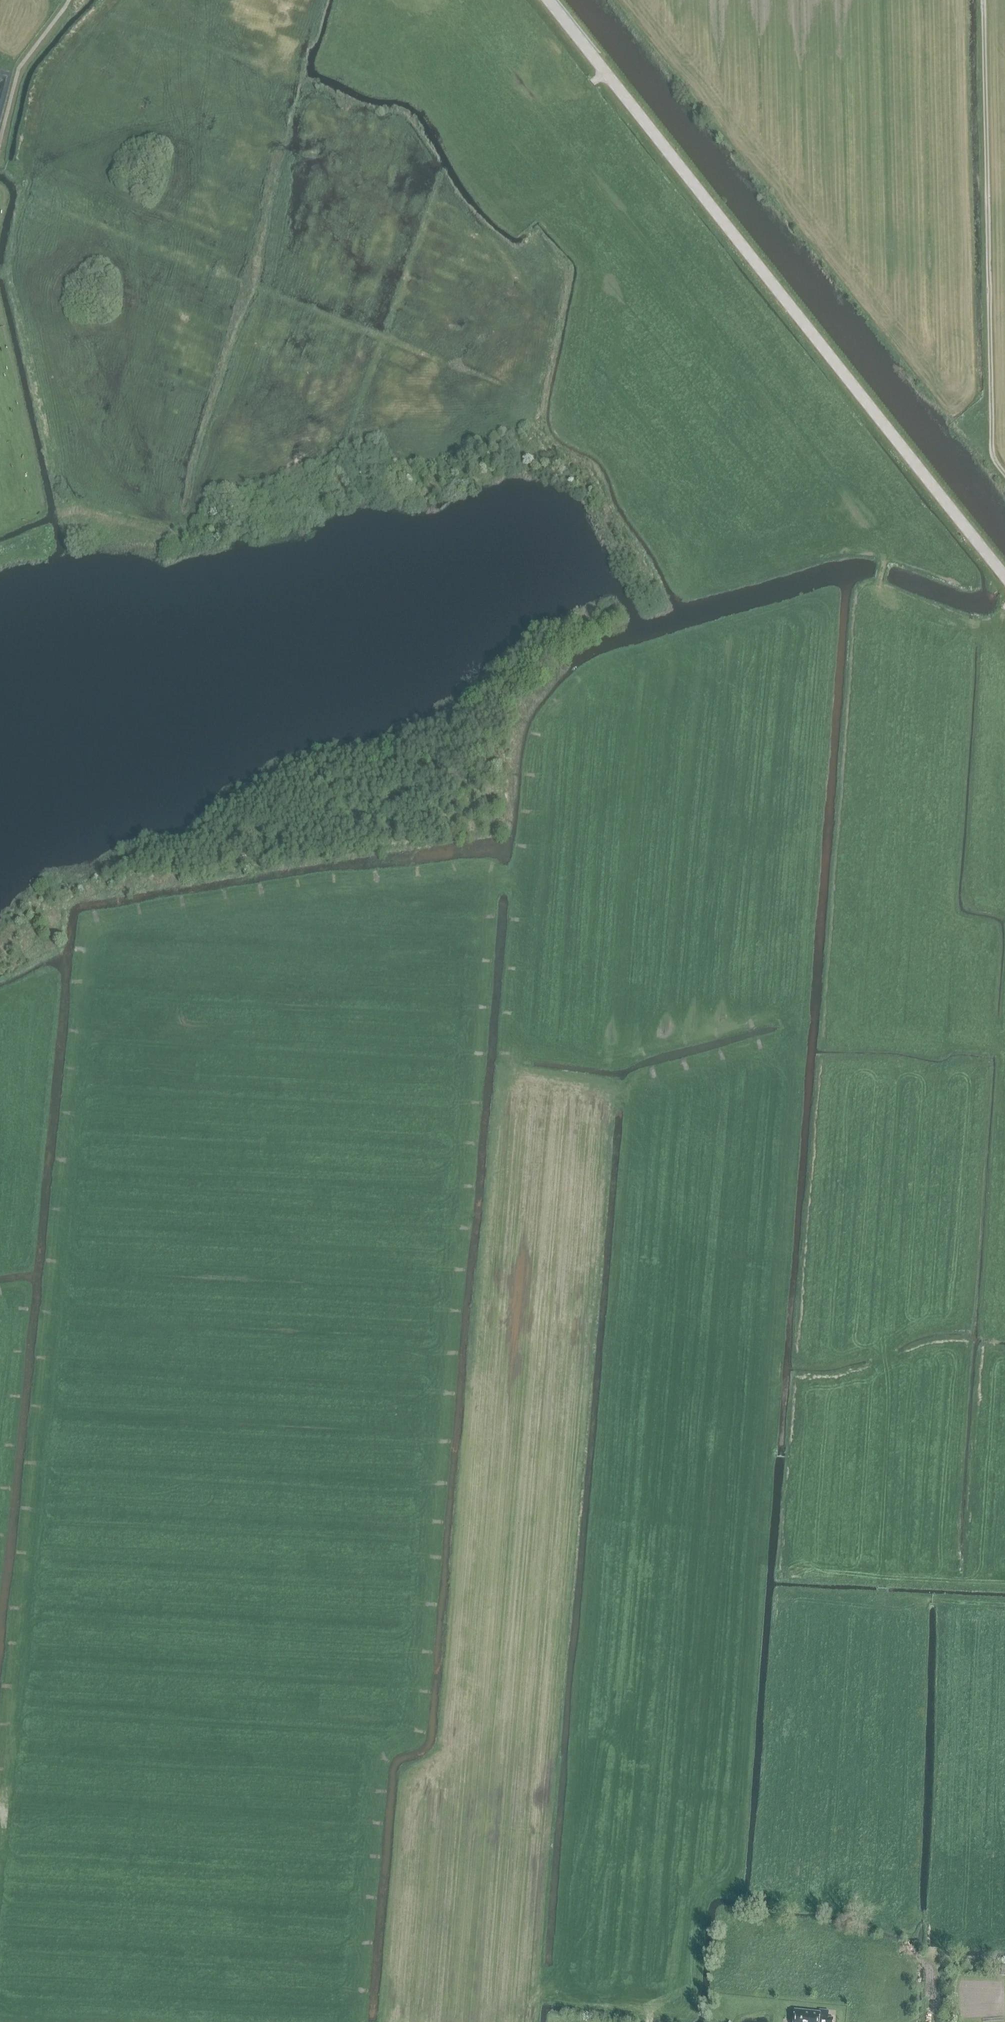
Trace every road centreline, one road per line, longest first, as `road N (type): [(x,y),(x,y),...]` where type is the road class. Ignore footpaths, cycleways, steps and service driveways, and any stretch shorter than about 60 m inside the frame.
road 1 (secondary): [(1004,577),(548,0)]

